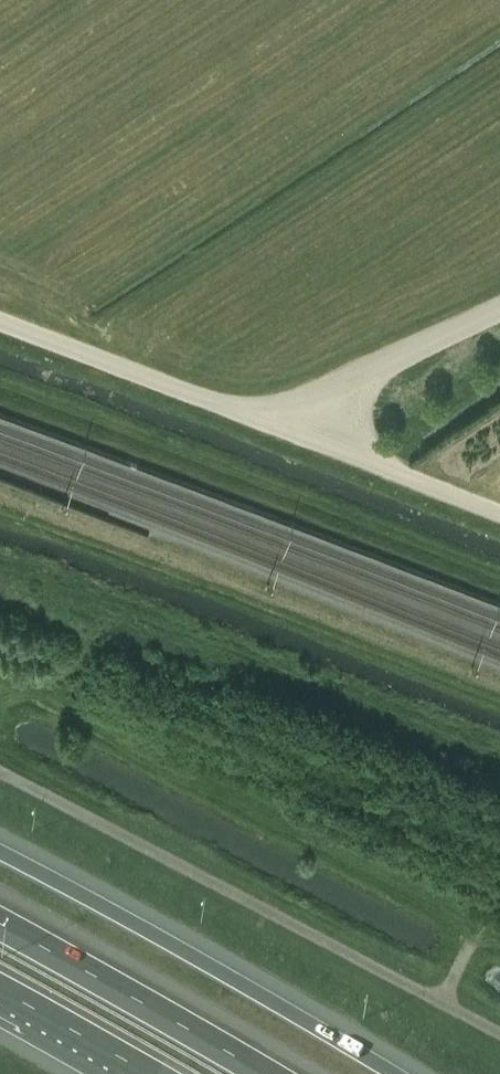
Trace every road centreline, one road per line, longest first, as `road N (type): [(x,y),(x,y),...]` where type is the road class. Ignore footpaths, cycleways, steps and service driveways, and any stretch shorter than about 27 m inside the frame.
road 1 (unclassified): [(0,771),(499,1033)]
road 2 (motorway): [(392,1073),(0,854)]
road 3 (motorway): [(263,1073),(0,920)]
road 4 (unclassified): [(264,422),(0,321)]
road 5 (unclassified): [(264,422),(499,312)]
road 6 (unclassified): [(499,512),(264,422)]
road 7 (motorway): [(0,990),(150,1073)]

